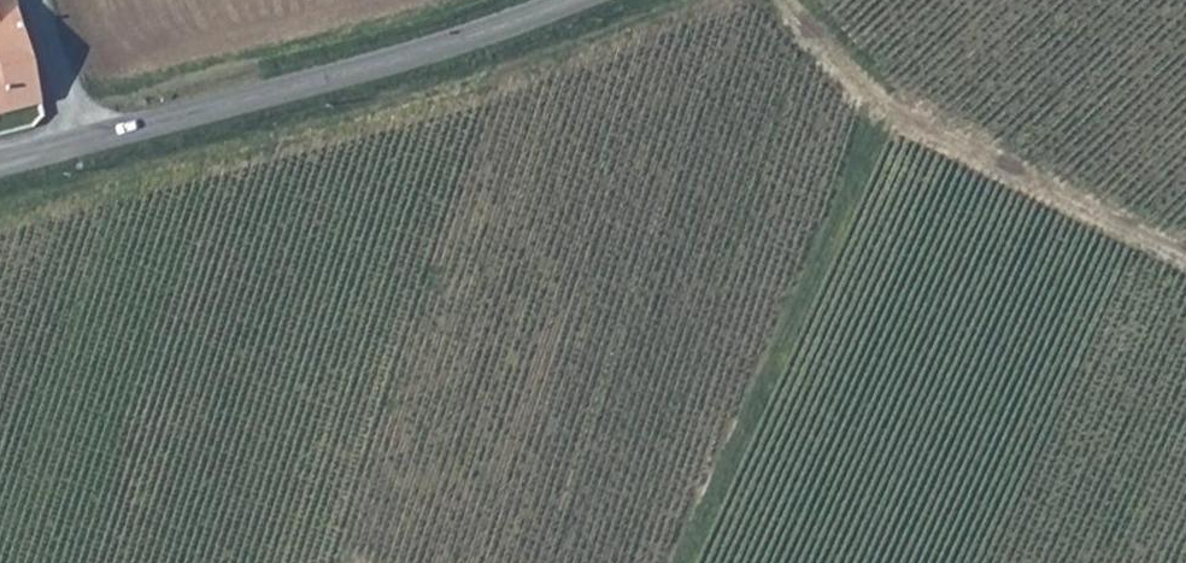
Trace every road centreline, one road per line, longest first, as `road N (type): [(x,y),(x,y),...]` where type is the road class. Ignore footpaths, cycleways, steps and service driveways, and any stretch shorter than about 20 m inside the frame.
road 1 (tertiary): [(0,169),(492,33),(575,0)]

